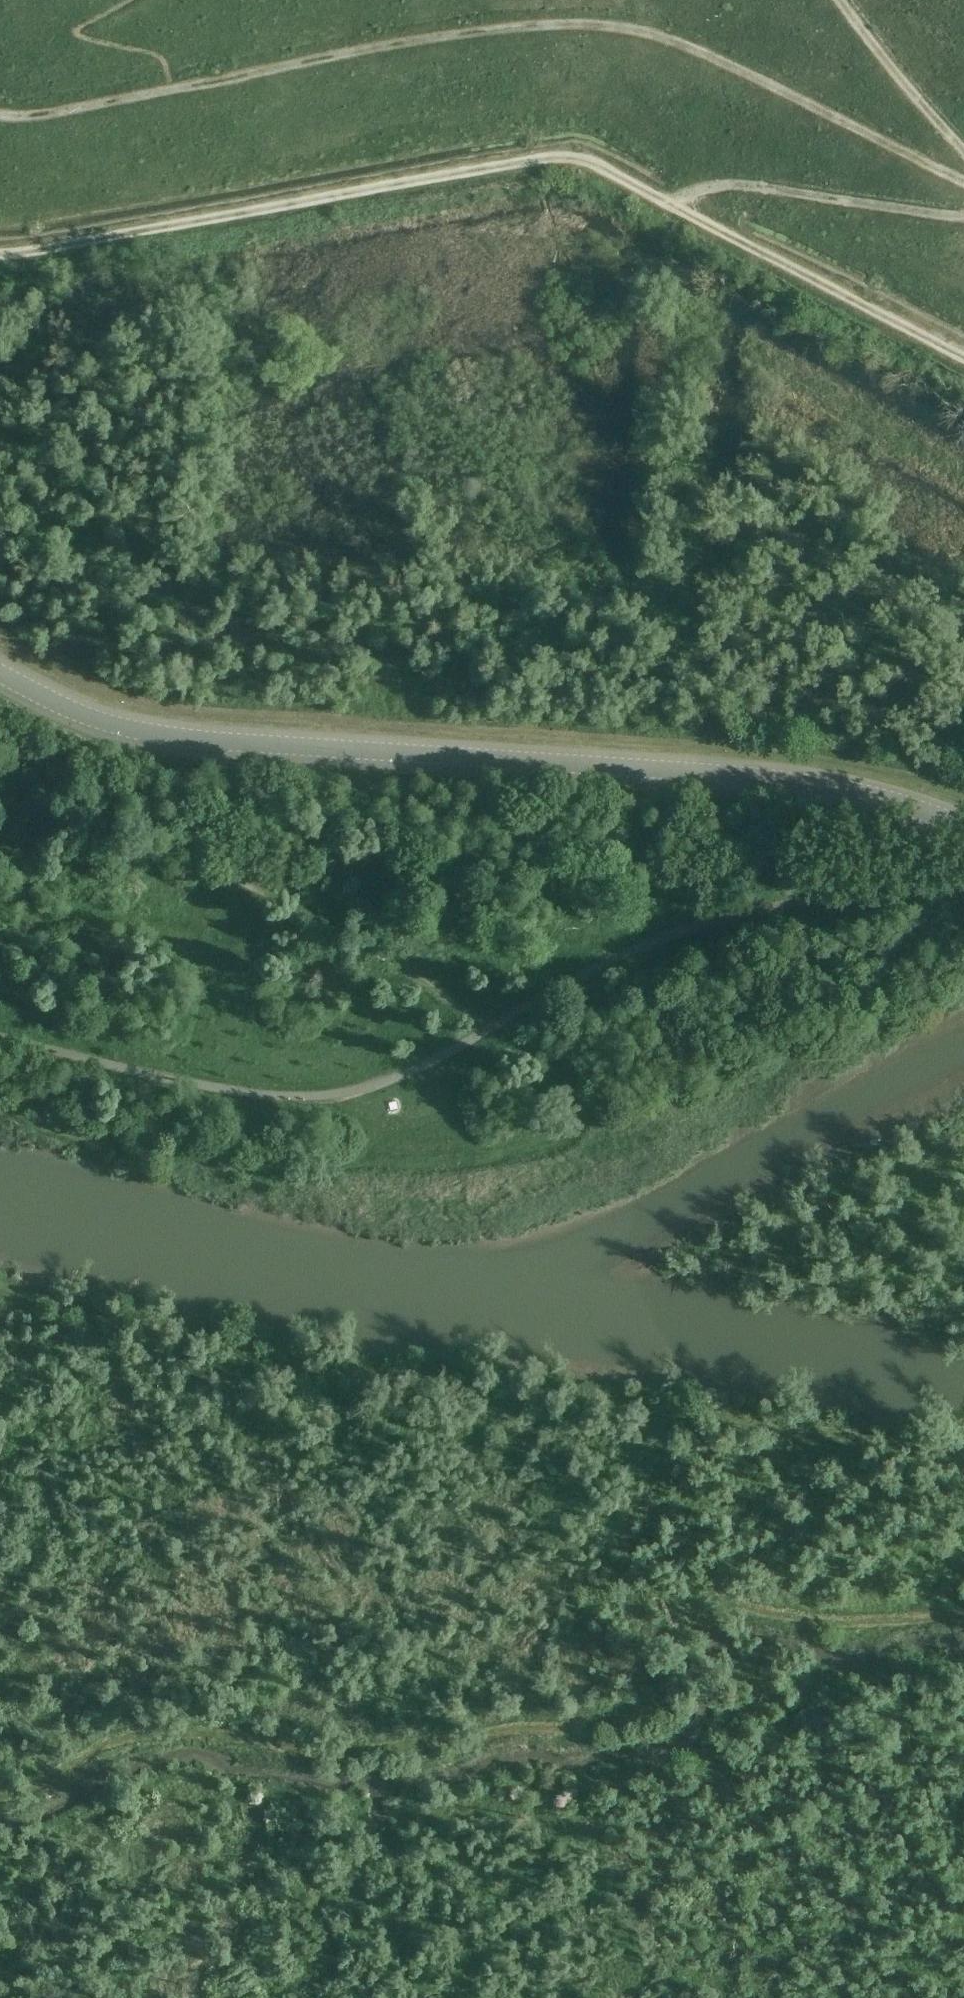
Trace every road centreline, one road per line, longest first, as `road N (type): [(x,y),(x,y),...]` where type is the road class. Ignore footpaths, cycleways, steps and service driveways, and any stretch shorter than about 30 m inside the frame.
road 1 (track): [(0,113),(17,118),(541,22),(612,24),(673,38),(963,189)]
road 2 (tertiary): [(963,828),(880,798),(728,772),(165,737),(92,719),(0,674)]

